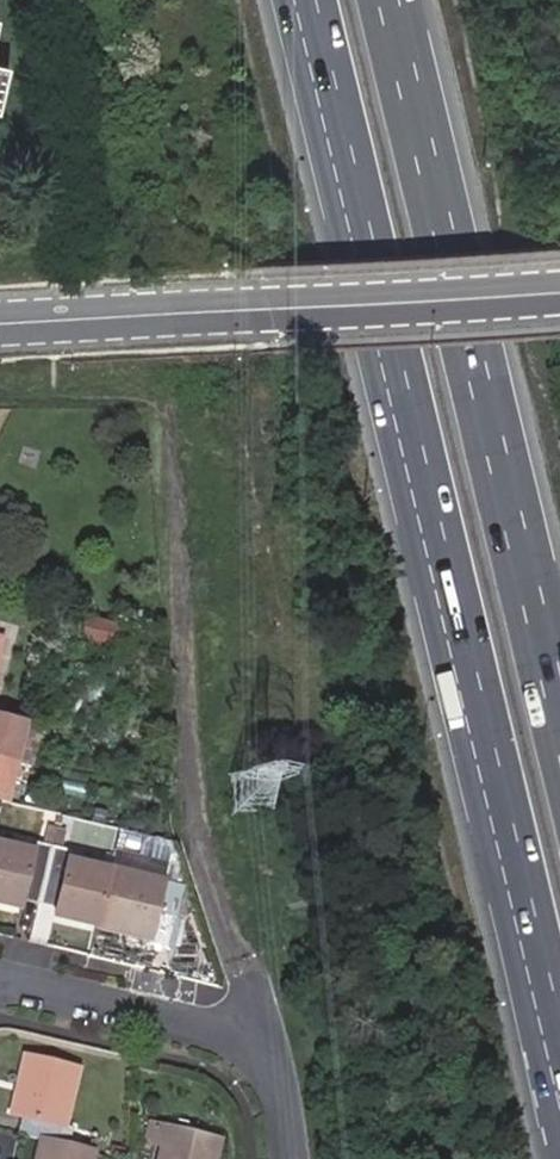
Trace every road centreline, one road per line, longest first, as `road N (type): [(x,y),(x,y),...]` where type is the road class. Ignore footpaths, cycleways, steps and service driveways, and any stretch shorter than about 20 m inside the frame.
road 1 (trunk): [(306,0),(559,1061)]
road 2 (trunk): [(559,707),(390,0)]
road 3 (secondary): [(0,322),(559,291)]
road 4 (residential): [(0,982),(250,1041),(280,1108),(284,1158)]

